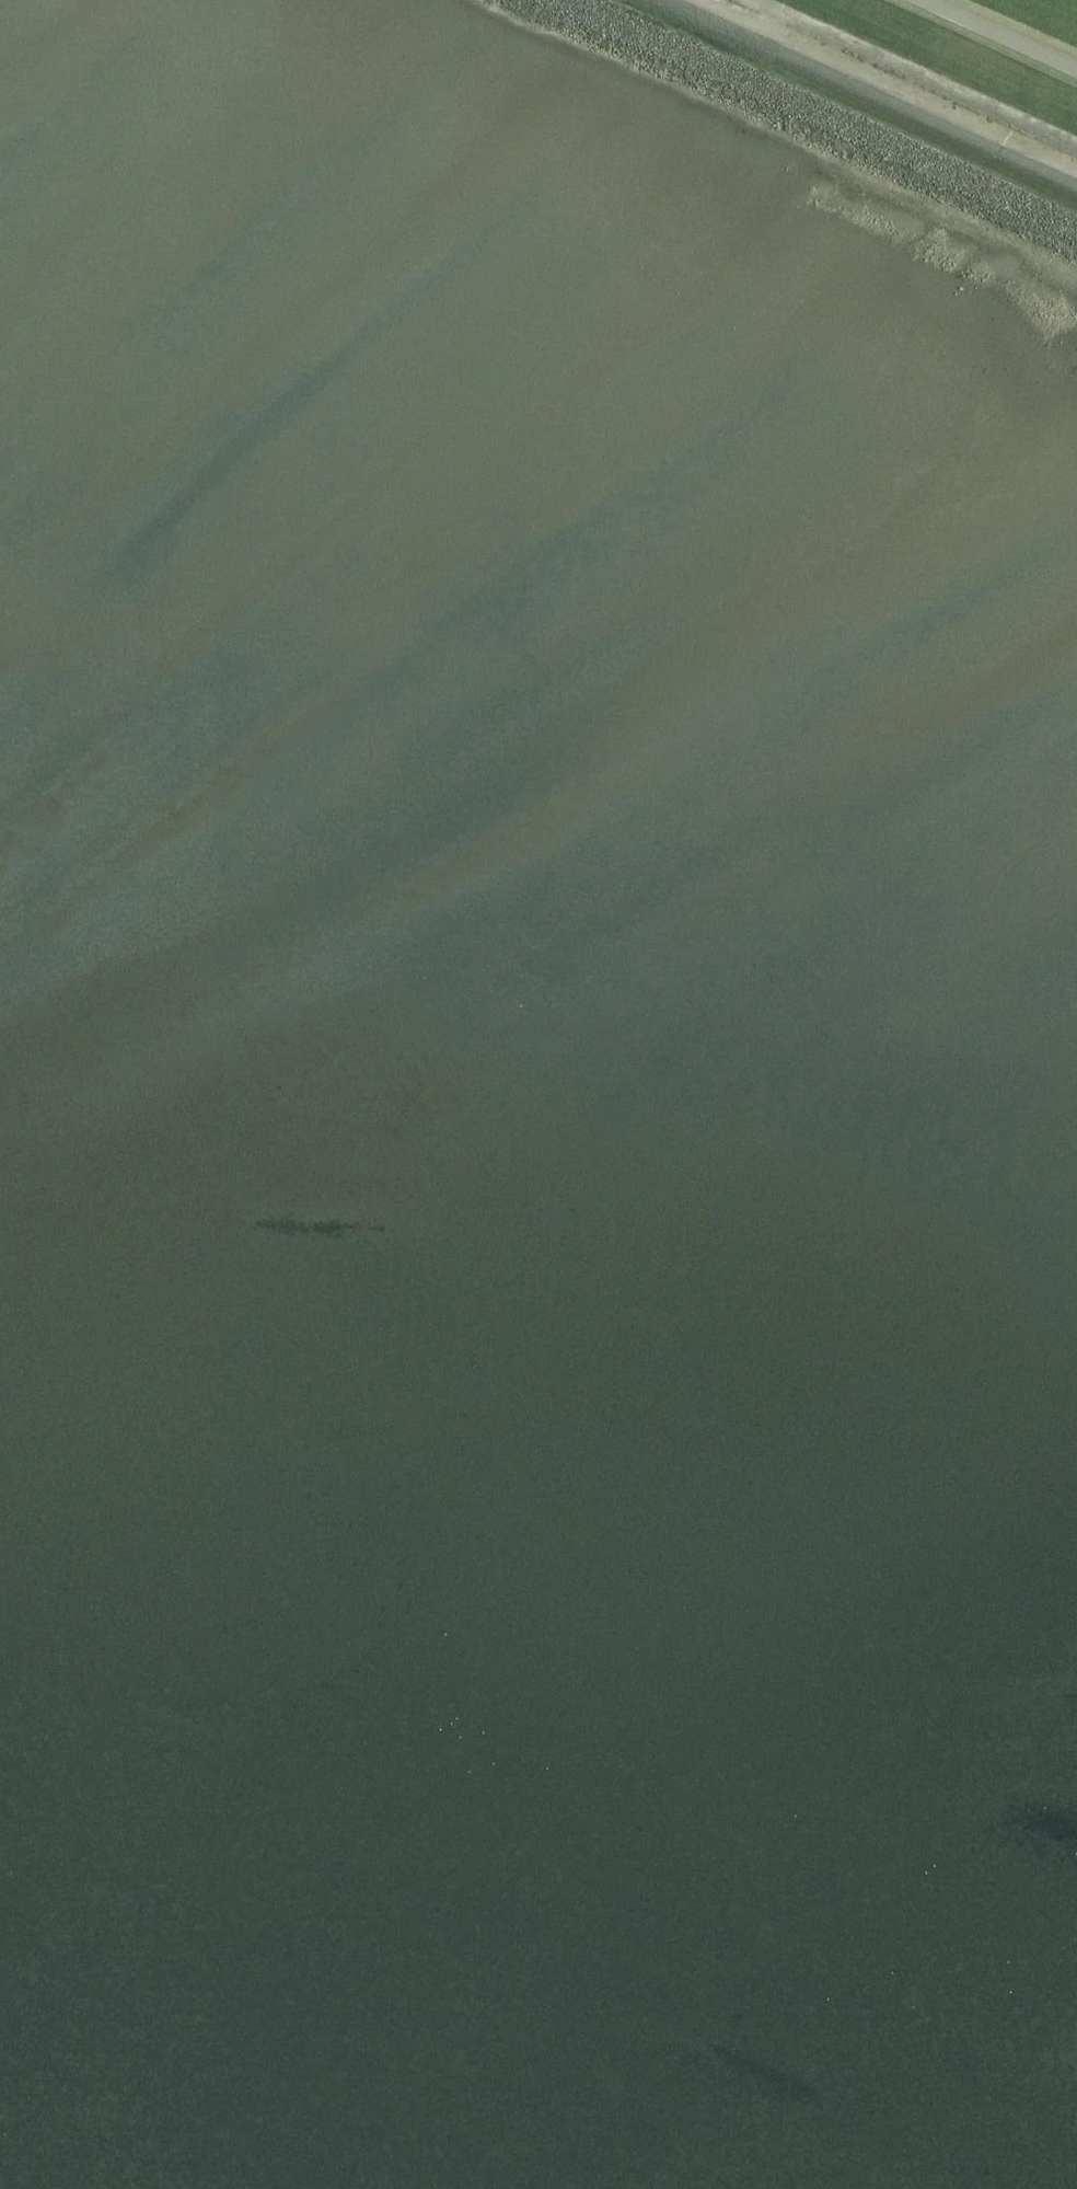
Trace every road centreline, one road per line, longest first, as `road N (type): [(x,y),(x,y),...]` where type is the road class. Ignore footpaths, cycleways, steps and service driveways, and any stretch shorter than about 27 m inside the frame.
road 1 (unclassified): [(1076,55),(958,0)]

